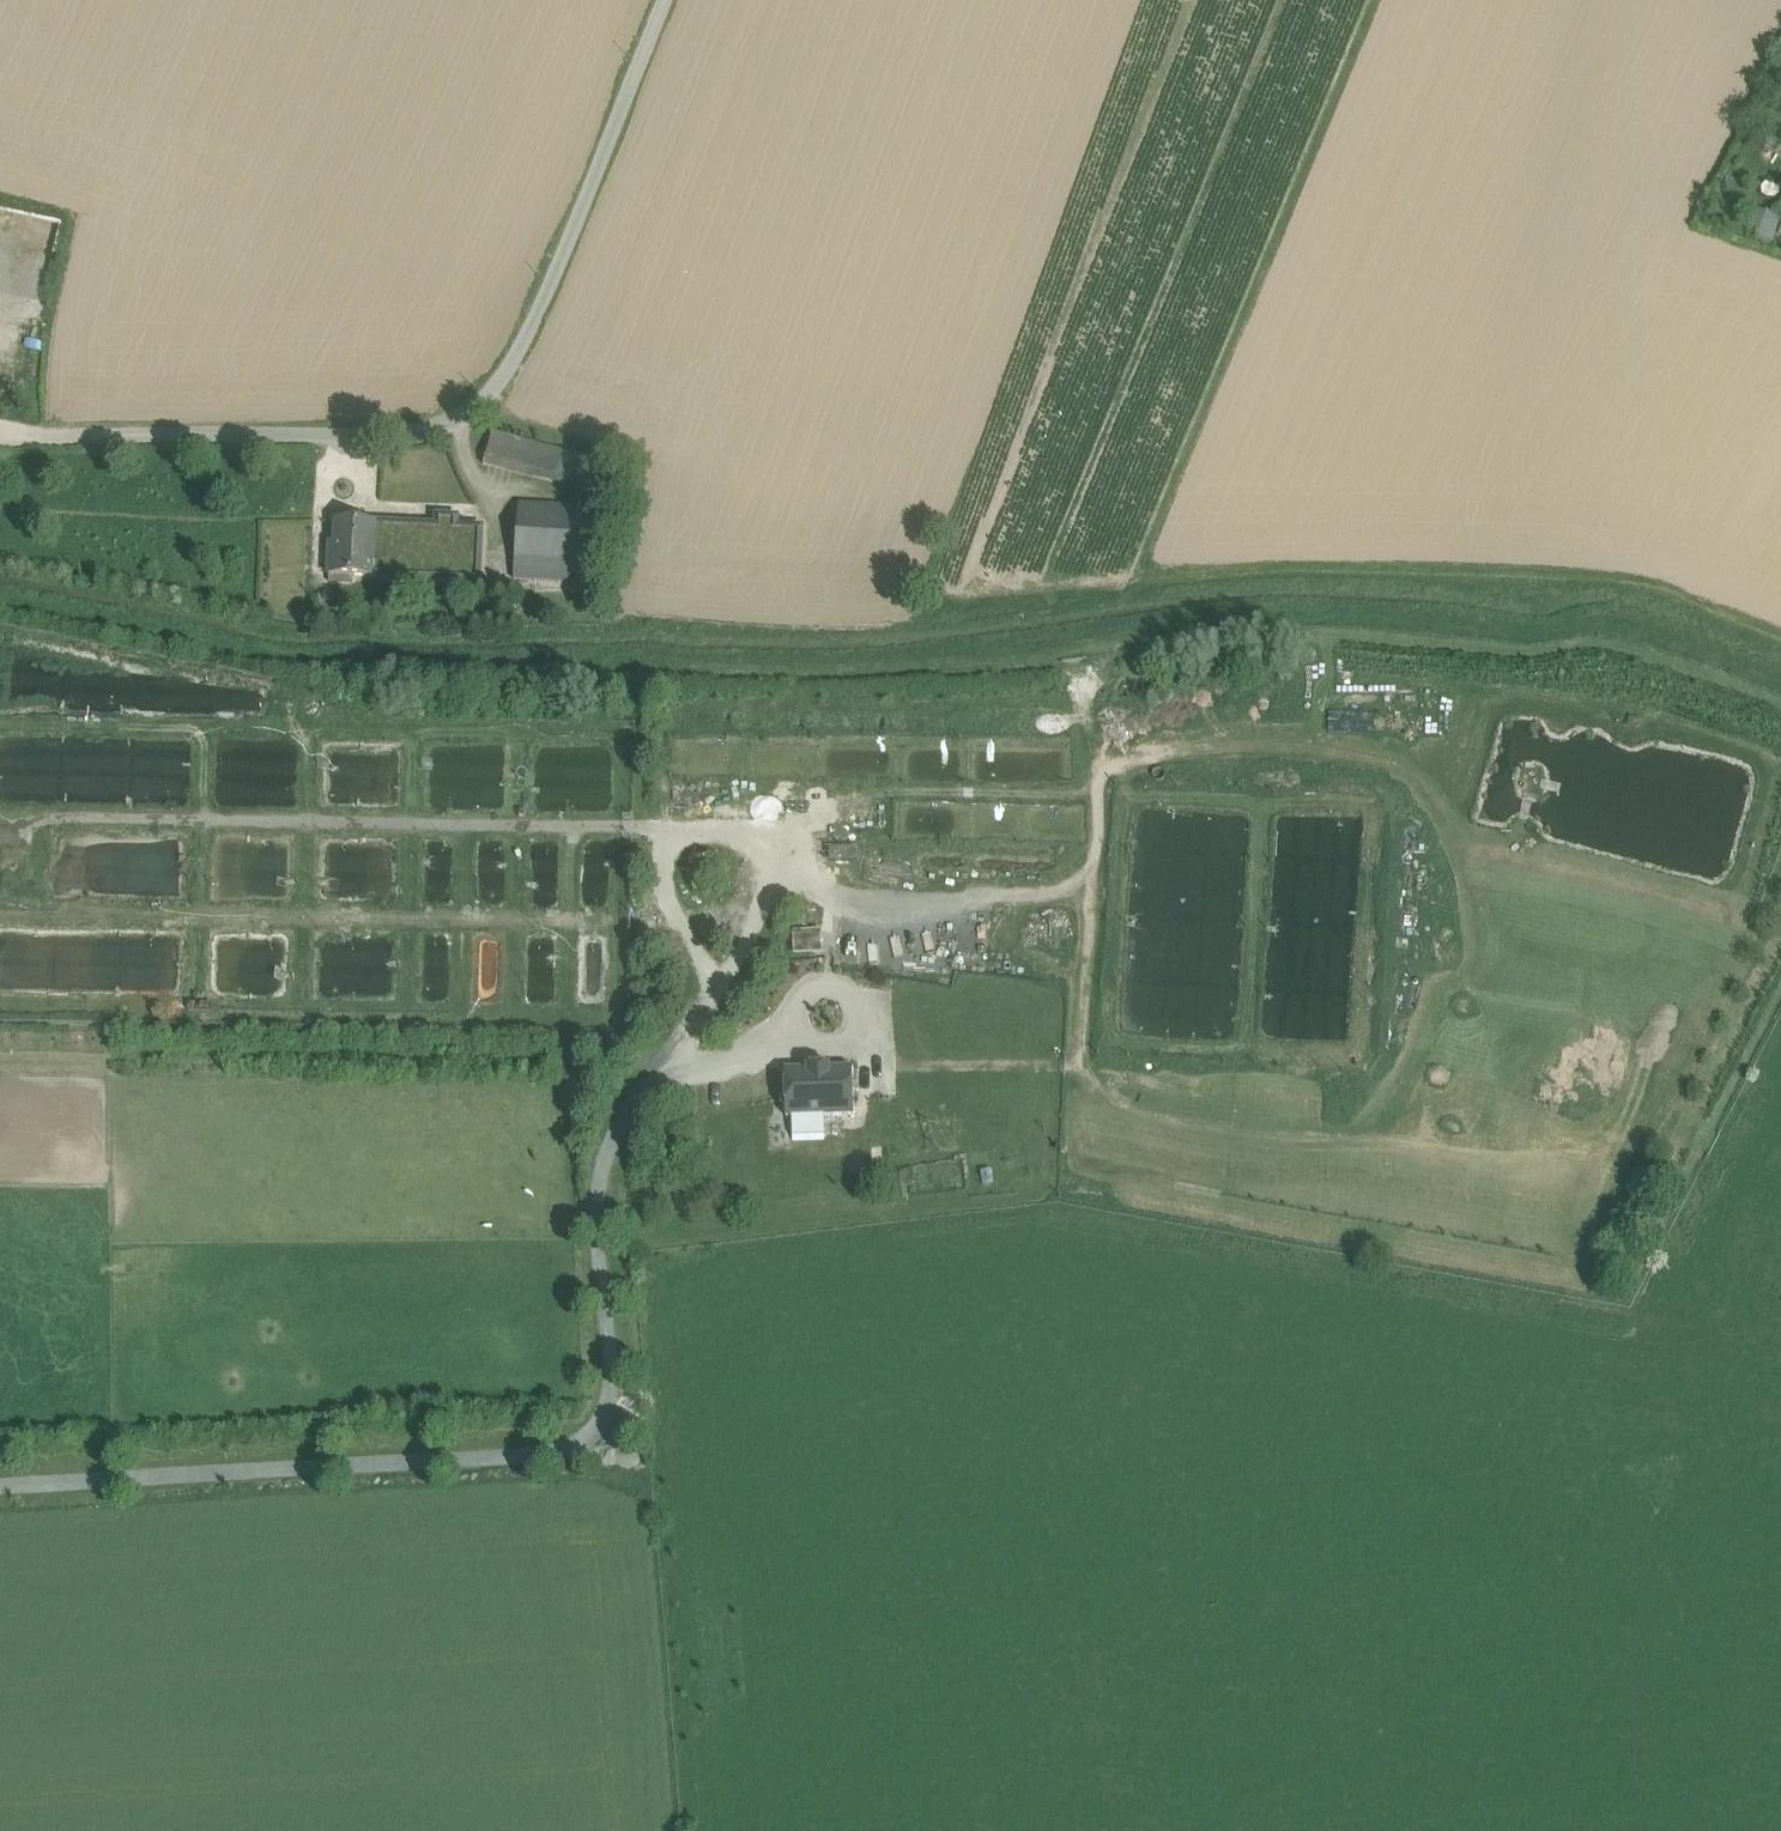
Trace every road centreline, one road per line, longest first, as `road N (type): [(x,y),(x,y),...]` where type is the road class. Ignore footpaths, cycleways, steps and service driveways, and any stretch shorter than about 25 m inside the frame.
road 1 (track): [(1102,698),(1085,1021),(1046,1061),(672,1061),(602,1179),(623,1449),(0,1489)]
road 2 (unclassified): [(458,421),(504,373),(563,257),(665,0)]
road 3 (track): [(0,439),(362,436),(458,421)]
road 4 (track): [(383,506),(485,513),(458,421)]

